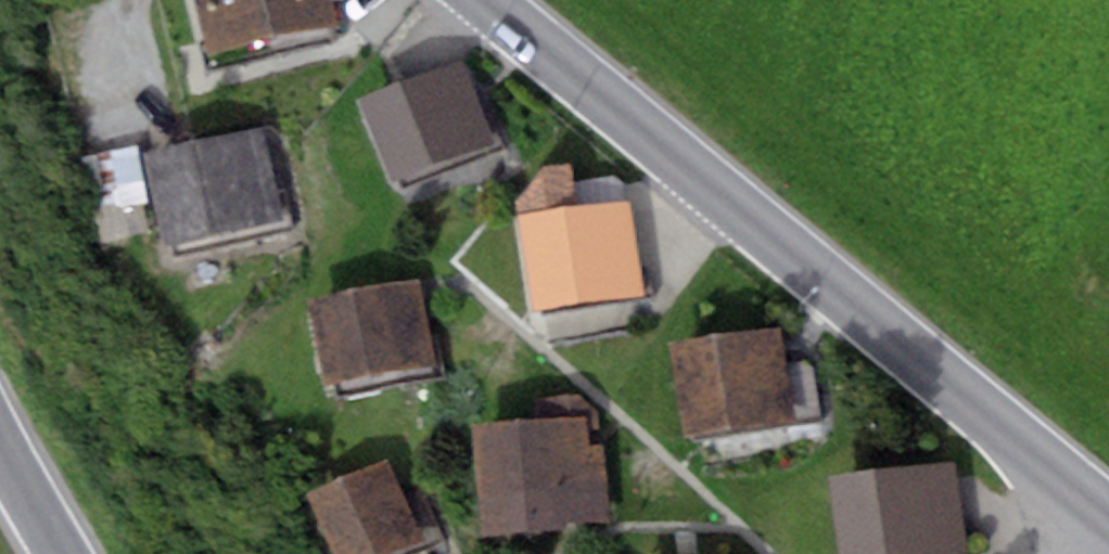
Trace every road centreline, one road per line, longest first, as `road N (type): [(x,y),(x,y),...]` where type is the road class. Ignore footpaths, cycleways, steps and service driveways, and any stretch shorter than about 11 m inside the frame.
road 1 (tertiary): [(1108,525),(489,0)]
road 2 (tertiary): [(0,447),(63,553)]

